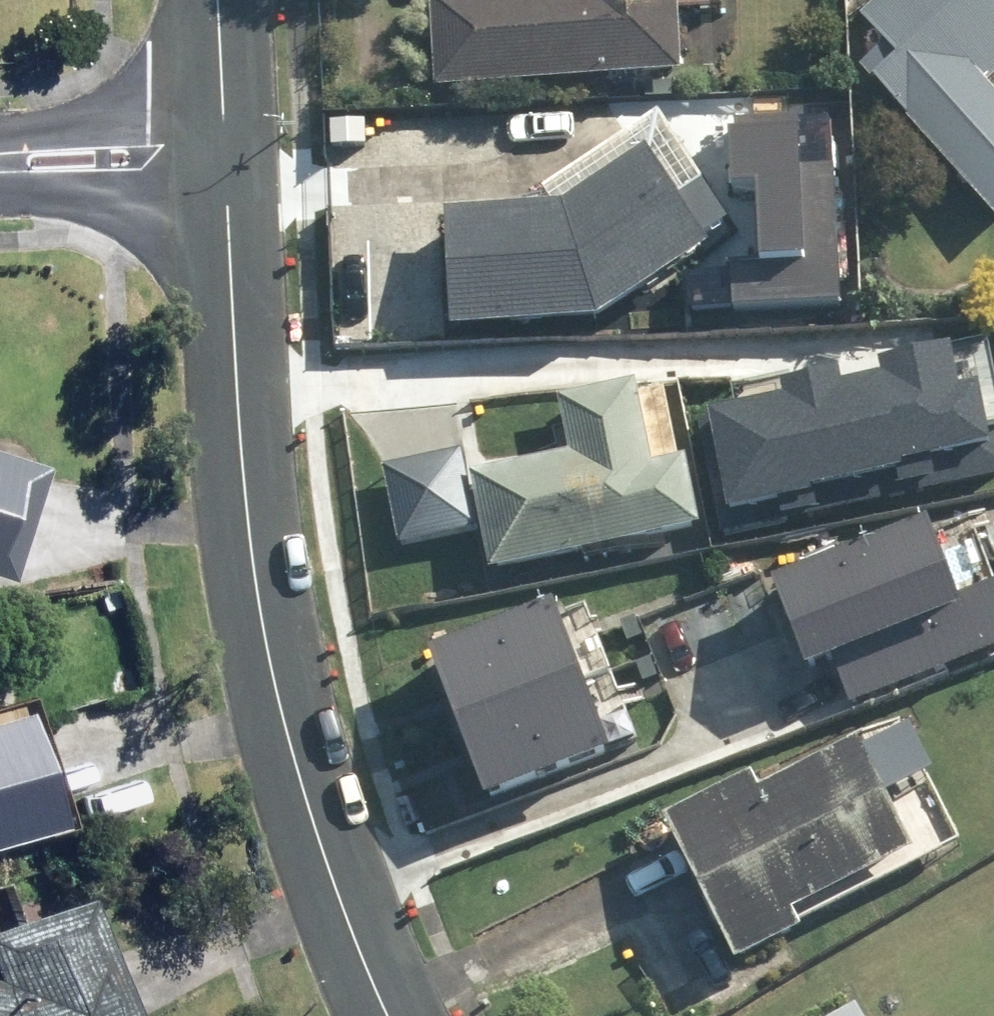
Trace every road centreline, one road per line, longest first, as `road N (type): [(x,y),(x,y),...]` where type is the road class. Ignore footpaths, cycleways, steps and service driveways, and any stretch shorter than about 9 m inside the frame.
road 1 (residential): [(220,157),(269,618),(328,886),(388,1015)]
road 2 (residential): [(0,165),(220,157)]
road 3 (residential): [(213,0),(220,157)]

